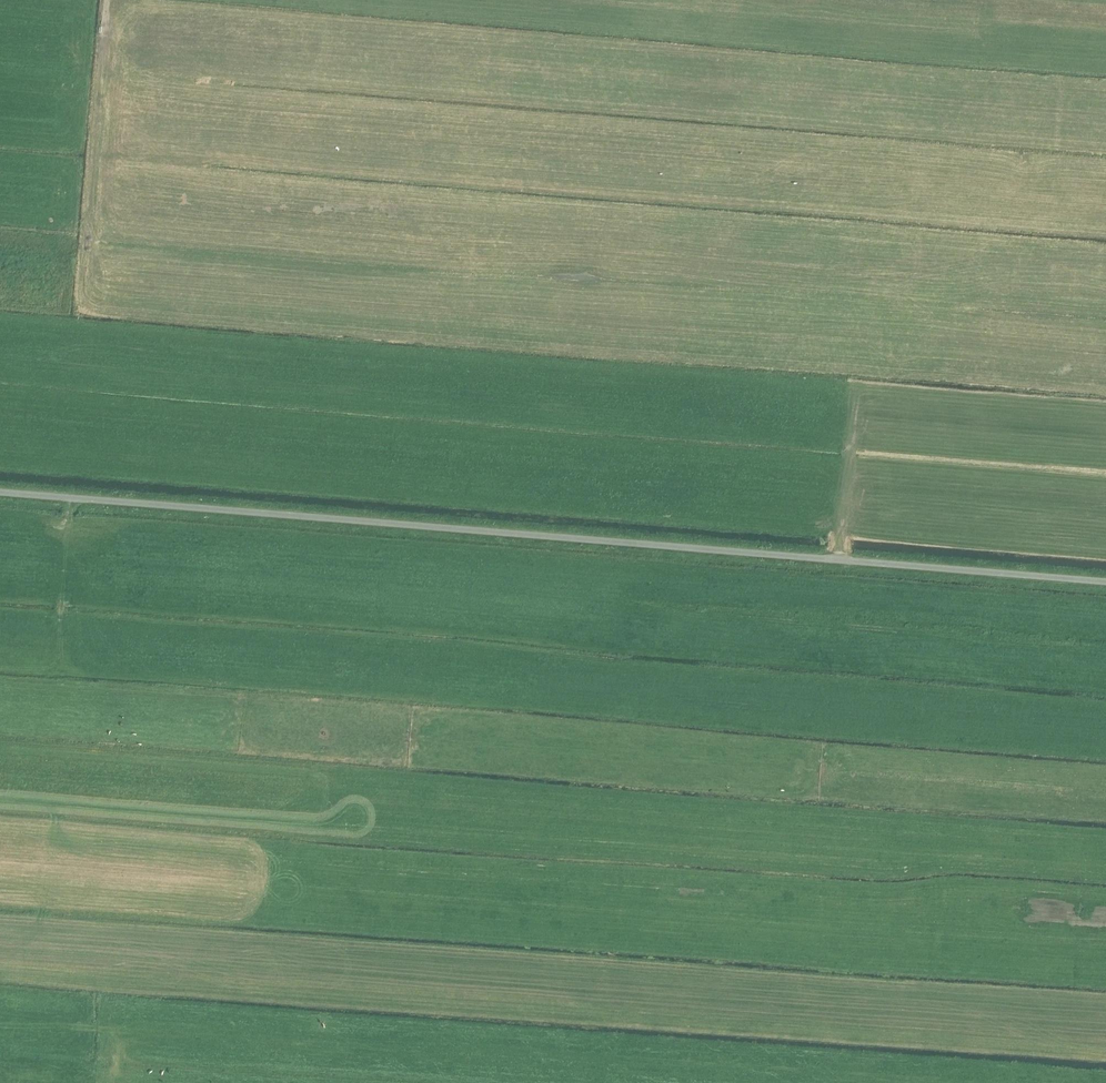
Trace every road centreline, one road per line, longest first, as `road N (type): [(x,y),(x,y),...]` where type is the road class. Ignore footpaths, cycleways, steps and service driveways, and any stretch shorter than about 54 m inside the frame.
road 1 (track): [(107,0),(80,308),(1105,395)]
road 2 (unclassified): [(1105,582),(0,492)]

